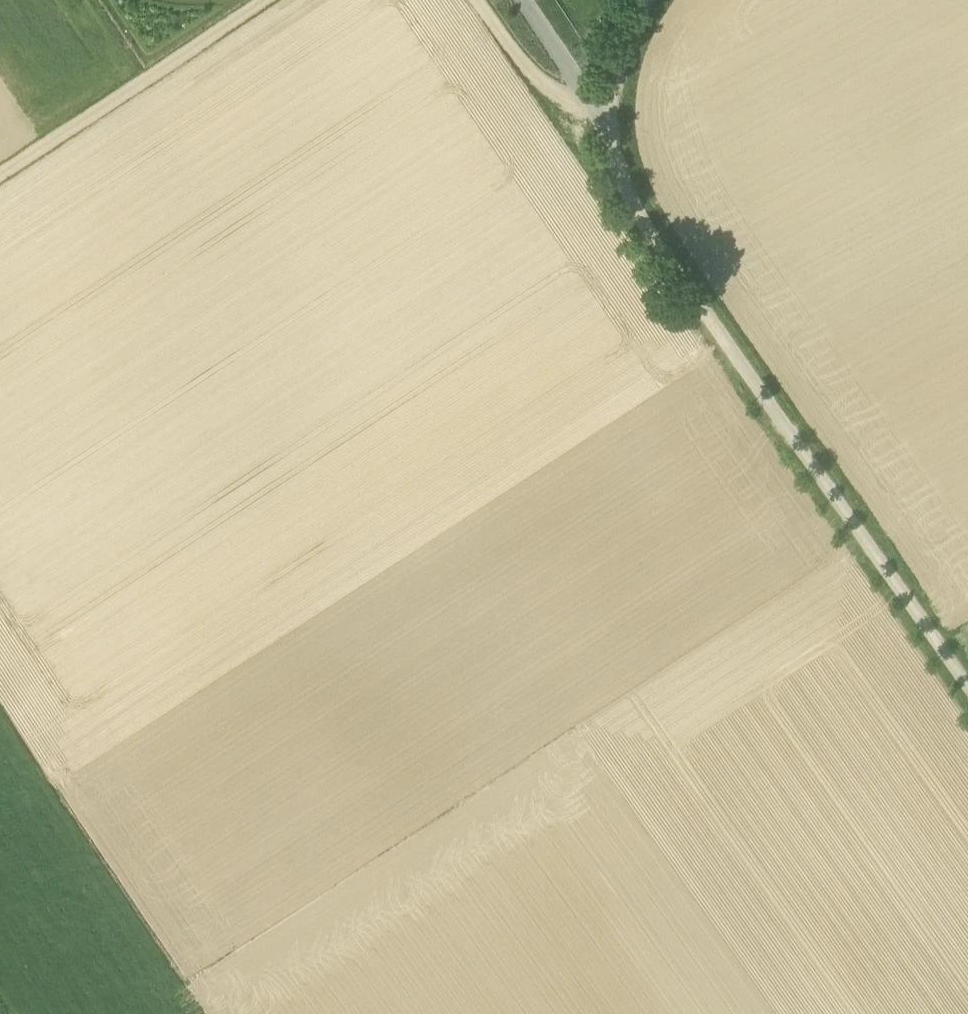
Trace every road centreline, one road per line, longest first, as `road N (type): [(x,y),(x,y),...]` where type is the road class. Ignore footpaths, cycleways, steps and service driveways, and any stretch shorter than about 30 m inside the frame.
road 1 (unclassified): [(967,686),(644,224),(624,184),(610,106),(627,32),(645,0)]
road 2 (track): [(0,174),(261,0)]
road 3 (track): [(481,0),(541,79),(610,106)]

